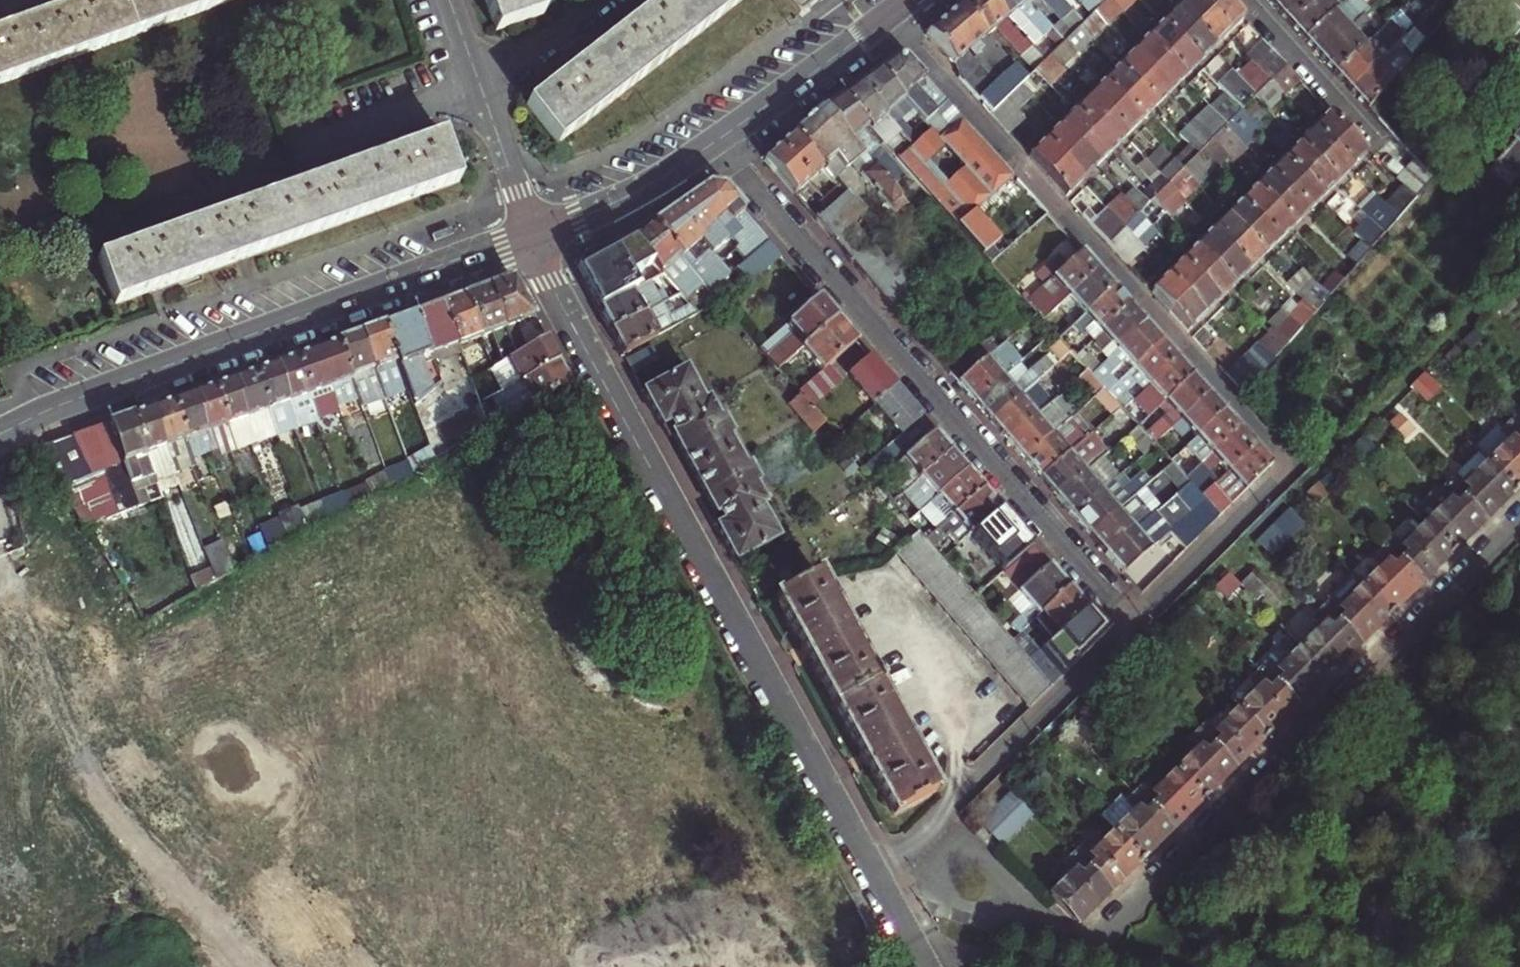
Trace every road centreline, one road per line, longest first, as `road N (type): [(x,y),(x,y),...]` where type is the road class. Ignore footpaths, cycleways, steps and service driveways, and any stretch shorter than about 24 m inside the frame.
road 1 (residential): [(894,9),(1273,441),(1280,466),(1273,484),(1130,629)]
road 2 (residential): [(531,234),(873,875)]
road 3 (residential): [(1519,519),(1098,935),(1062,933),(992,904)]
road 4 (residential): [(1130,629),(718,139)]
road 5 (tertiary): [(531,234),(0,433)]
road 6 (residential): [(873,875),(910,849),(1130,629)]
road 7 (residential): [(450,0),(531,234)]
road 8 (tertiary): [(894,9),(718,139)]
road 9 (tertiary): [(718,139),(639,190),(531,234)]
road 10 (residential): [(1257,0),(1380,141)]
road 11 (residential): [(992,904),(1001,883),(996,867),(977,855),(954,861),(946,895),(961,910),(983,910)]

